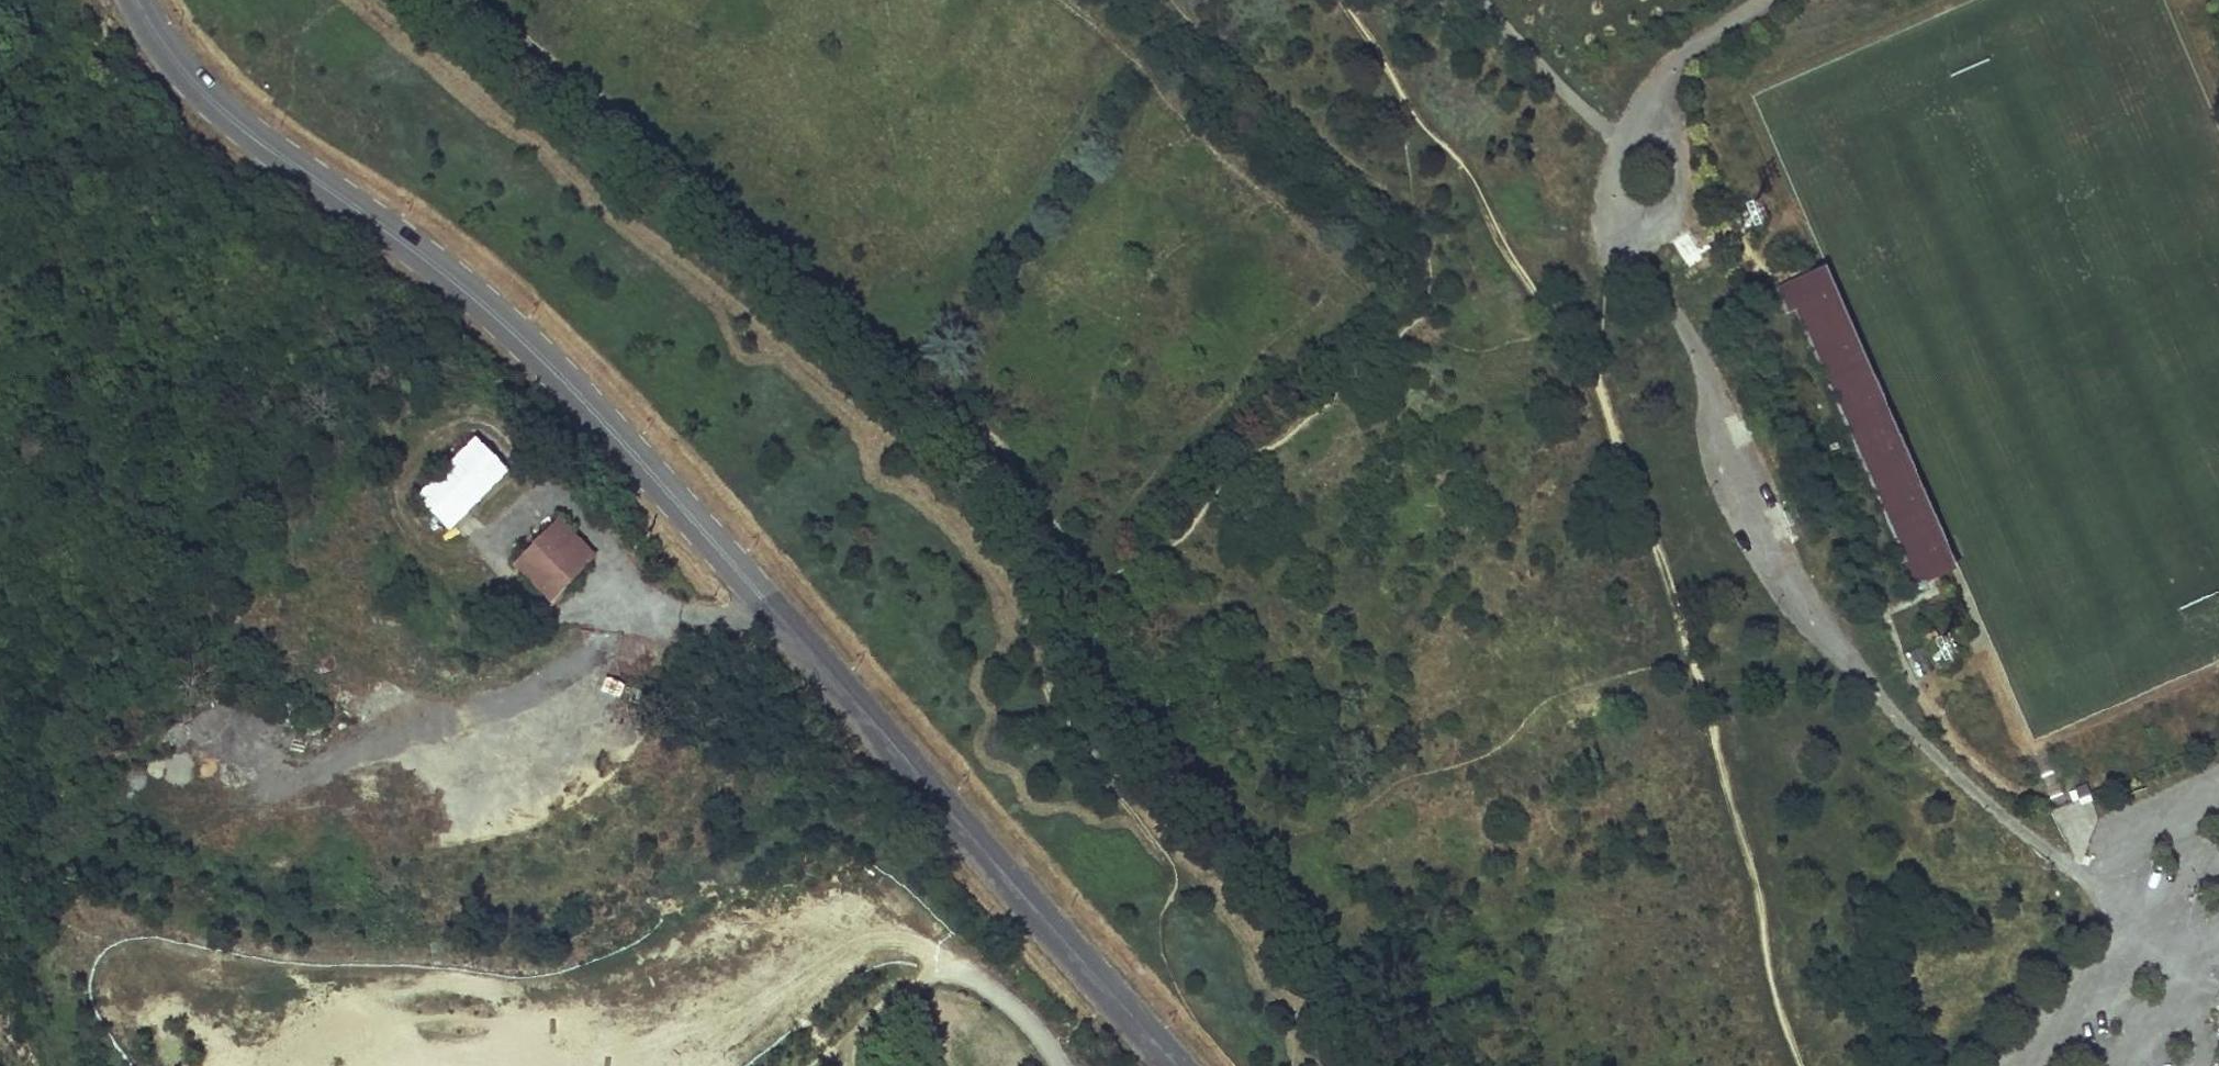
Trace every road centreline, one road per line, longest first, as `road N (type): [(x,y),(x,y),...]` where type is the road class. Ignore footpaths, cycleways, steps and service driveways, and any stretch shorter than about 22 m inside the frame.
road 1 (residential): [(1177,1065),(544,359),(412,246),(244,129),(172,57),(137,0)]

